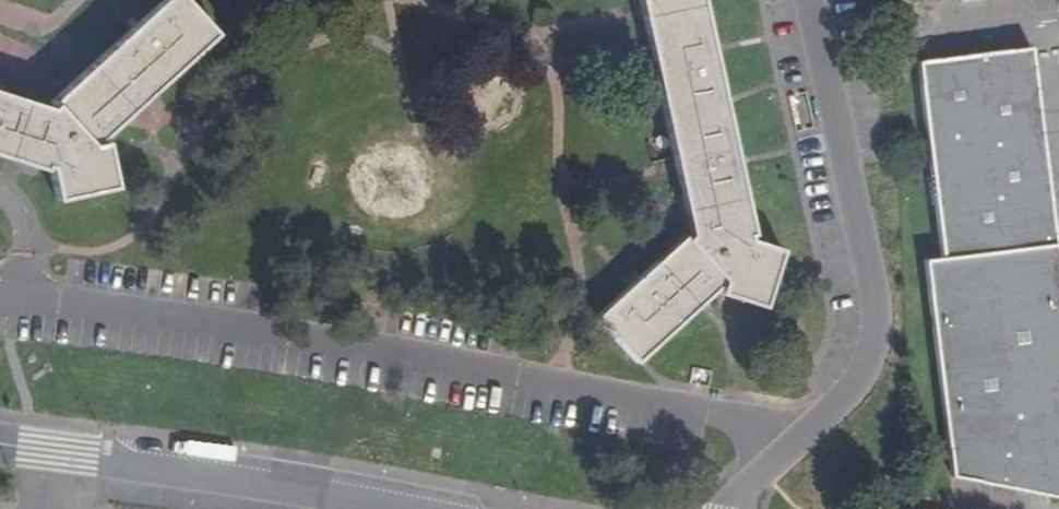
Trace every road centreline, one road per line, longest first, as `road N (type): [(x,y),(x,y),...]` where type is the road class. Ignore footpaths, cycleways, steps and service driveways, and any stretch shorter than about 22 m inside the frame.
road 1 (residential): [(804,0),(874,327),(853,383),(732,508)]
road 2 (tertiary): [(0,443),(397,508)]

